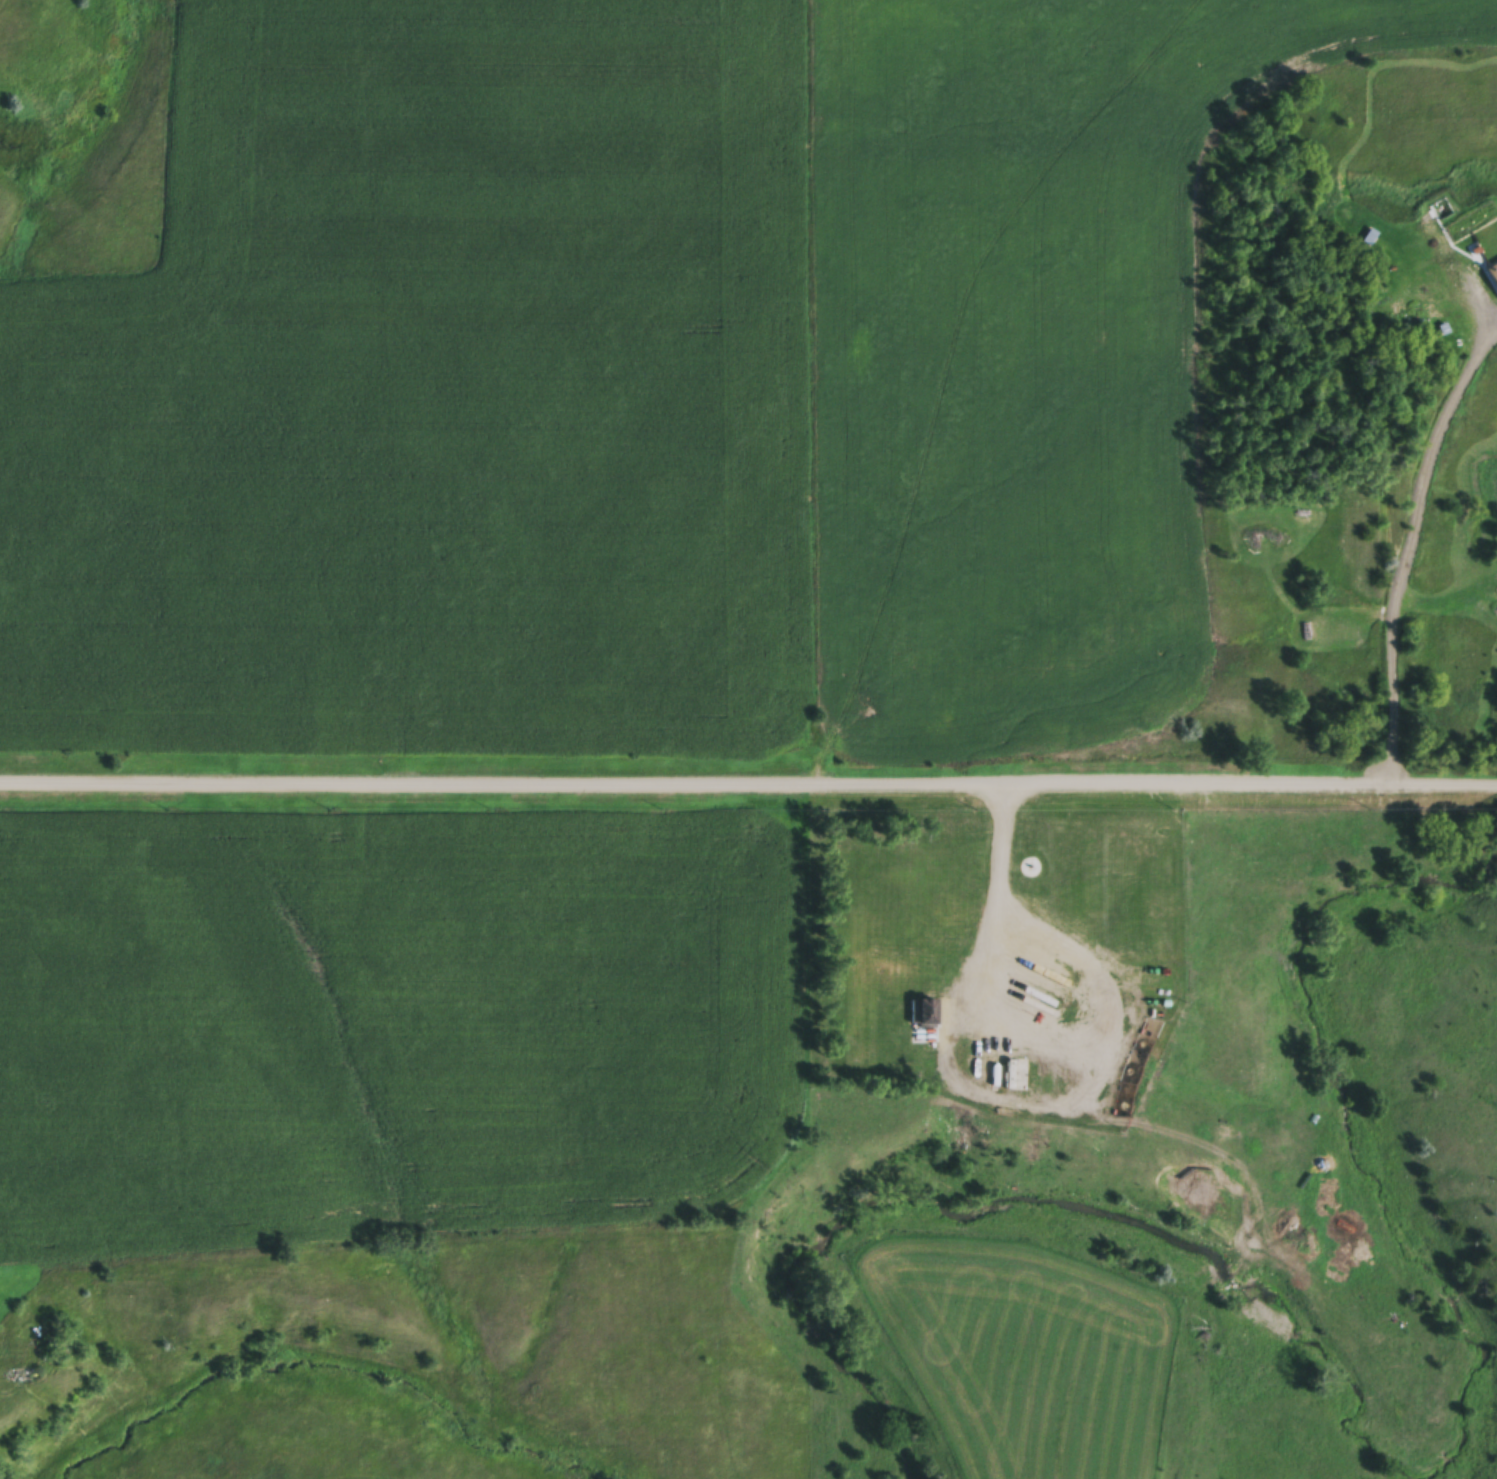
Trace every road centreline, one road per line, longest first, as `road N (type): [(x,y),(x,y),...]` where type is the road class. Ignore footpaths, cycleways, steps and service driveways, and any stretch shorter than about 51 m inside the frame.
road 1 (residential): [(1483,778),(0,778)]

